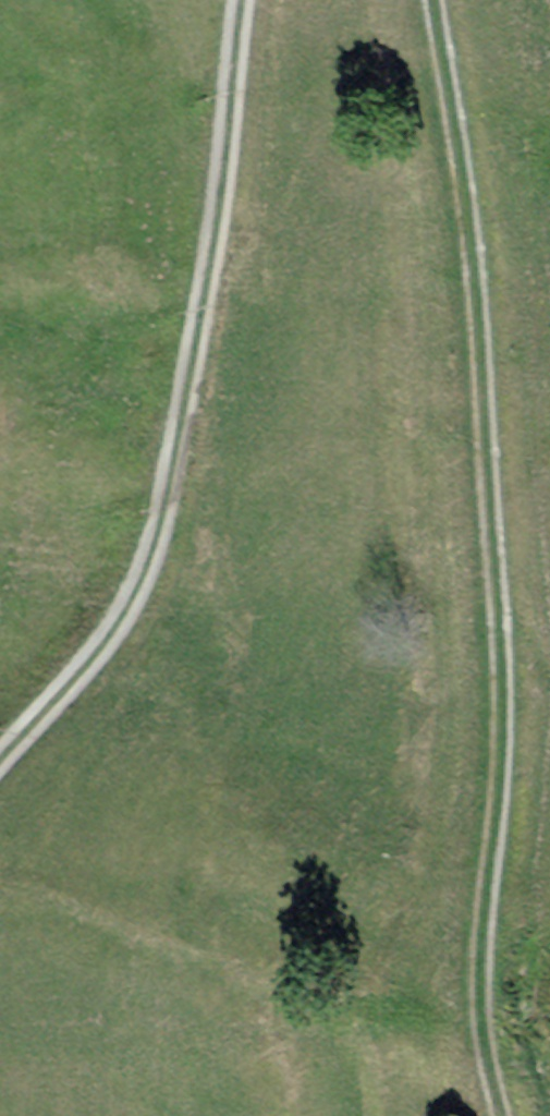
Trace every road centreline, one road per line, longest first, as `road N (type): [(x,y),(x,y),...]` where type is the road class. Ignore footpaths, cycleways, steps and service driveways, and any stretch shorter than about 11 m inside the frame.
road 1 (track): [(424,0),(452,180),(488,661),(465,1024),(486,1115)]
road 2 (track): [(0,760),(116,617),(188,355),(227,0)]

